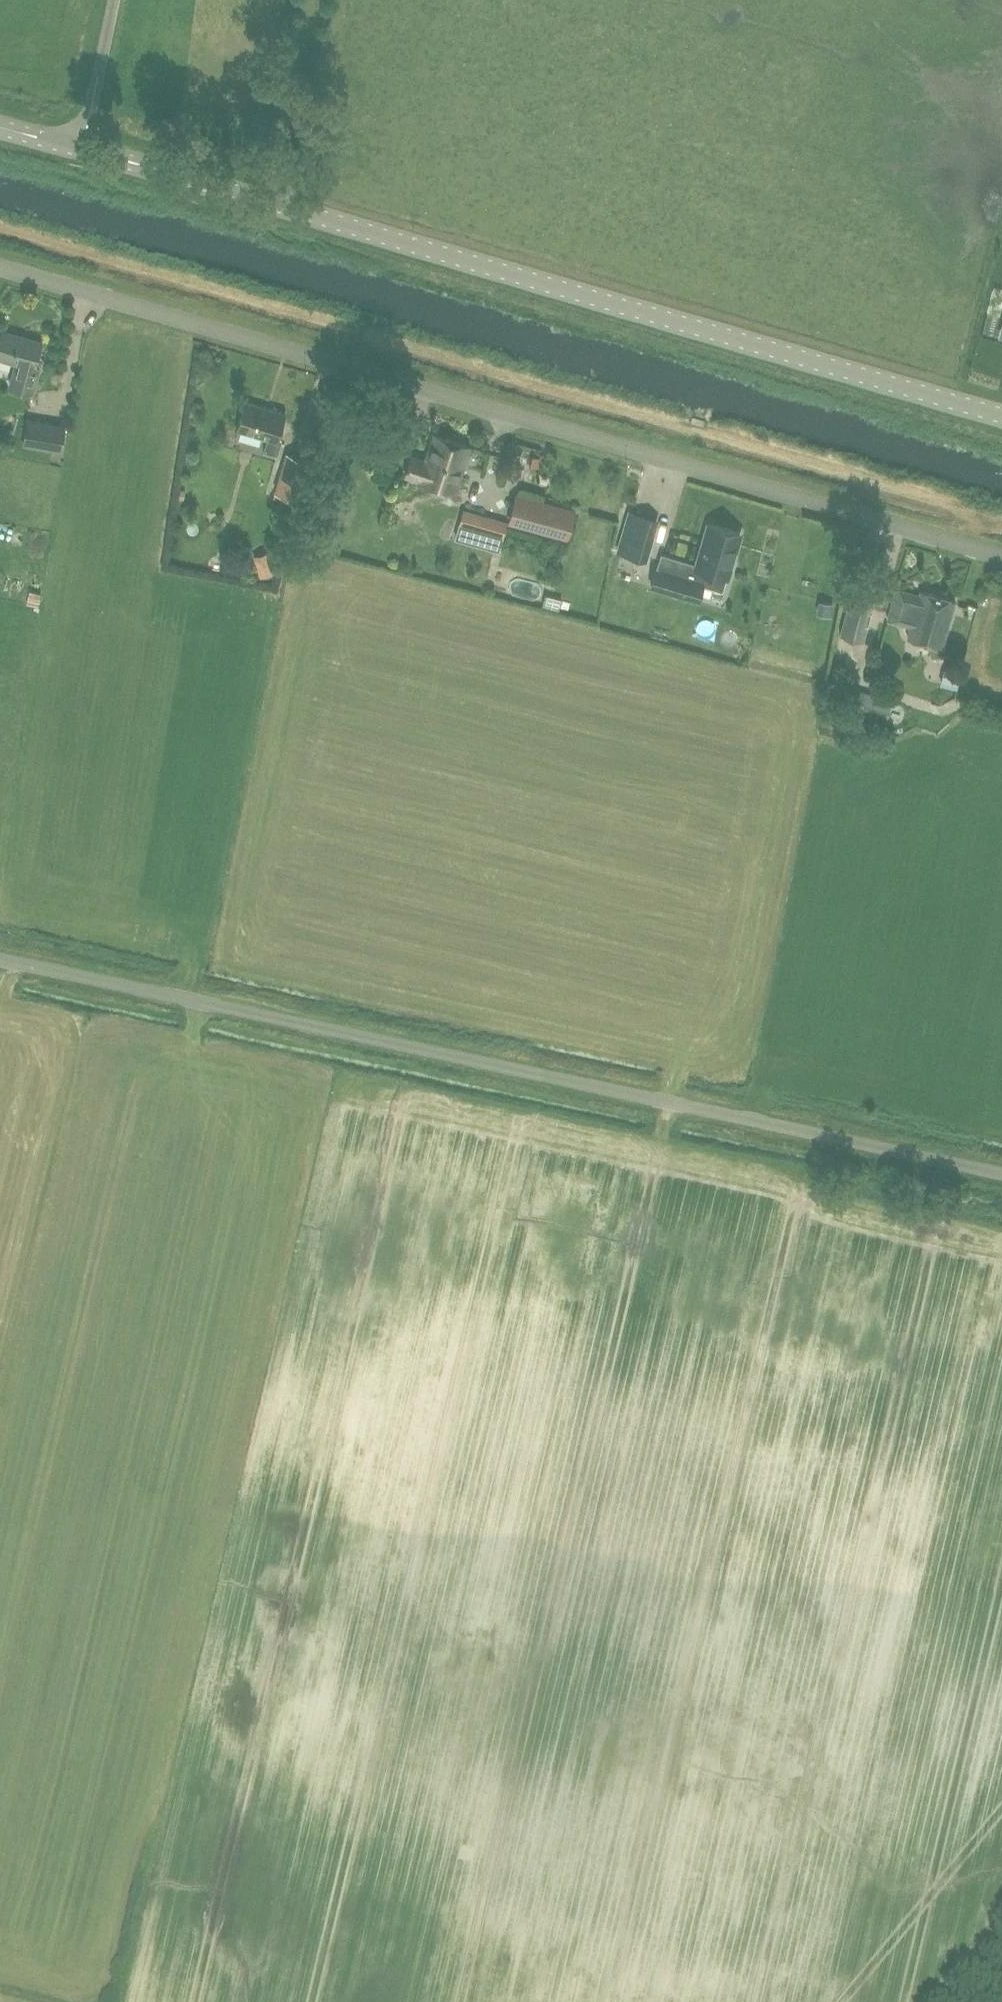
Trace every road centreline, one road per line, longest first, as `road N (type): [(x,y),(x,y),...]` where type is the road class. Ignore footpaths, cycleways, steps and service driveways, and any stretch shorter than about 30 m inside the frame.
road 1 (unclassified): [(1001,557),(0,268)]
road 2 (unclassified): [(1001,1174),(0,958)]
road 3 (tertiary): [(1001,416),(81,154)]
road 4 (track): [(260,205),(309,0)]
road 5 (unclassified): [(113,0),(81,154)]

